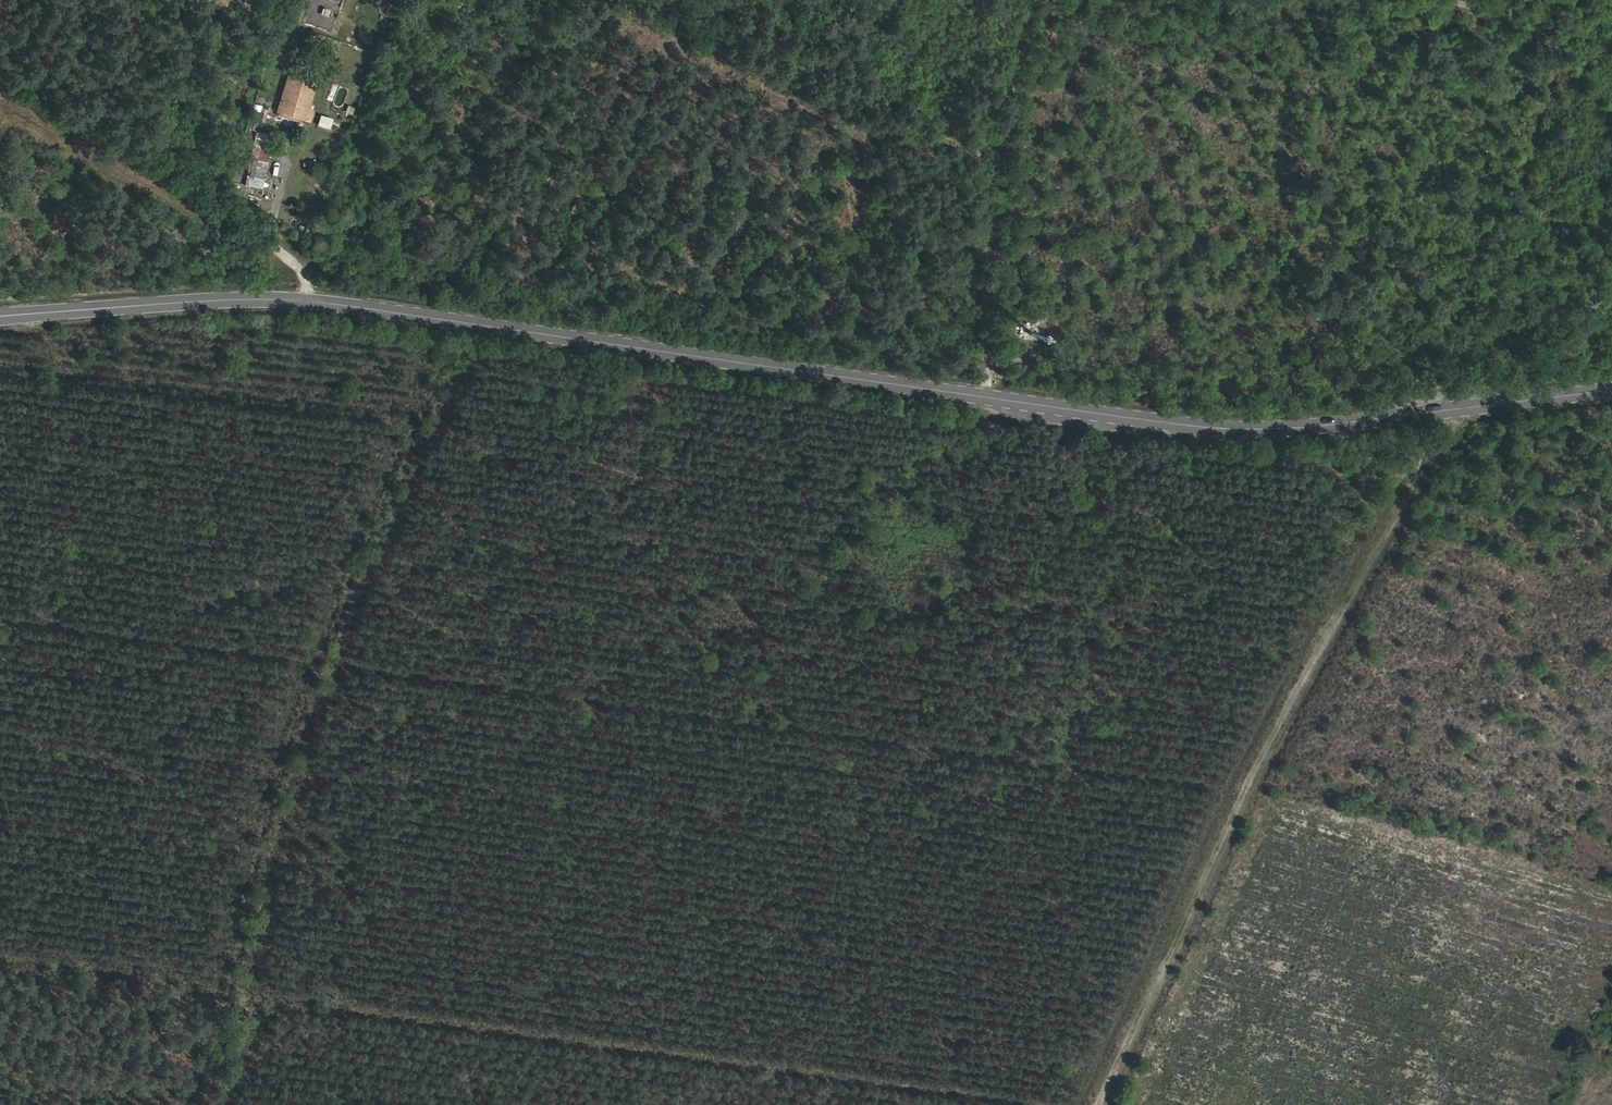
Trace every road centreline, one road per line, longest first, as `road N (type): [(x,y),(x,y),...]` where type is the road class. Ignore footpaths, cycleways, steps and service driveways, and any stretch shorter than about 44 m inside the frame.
road 1 (secondary): [(0,319),(341,304),(1065,412),(1301,435),(1611,394)]
road 2 (track): [(1112,1104),(1430,418)]

